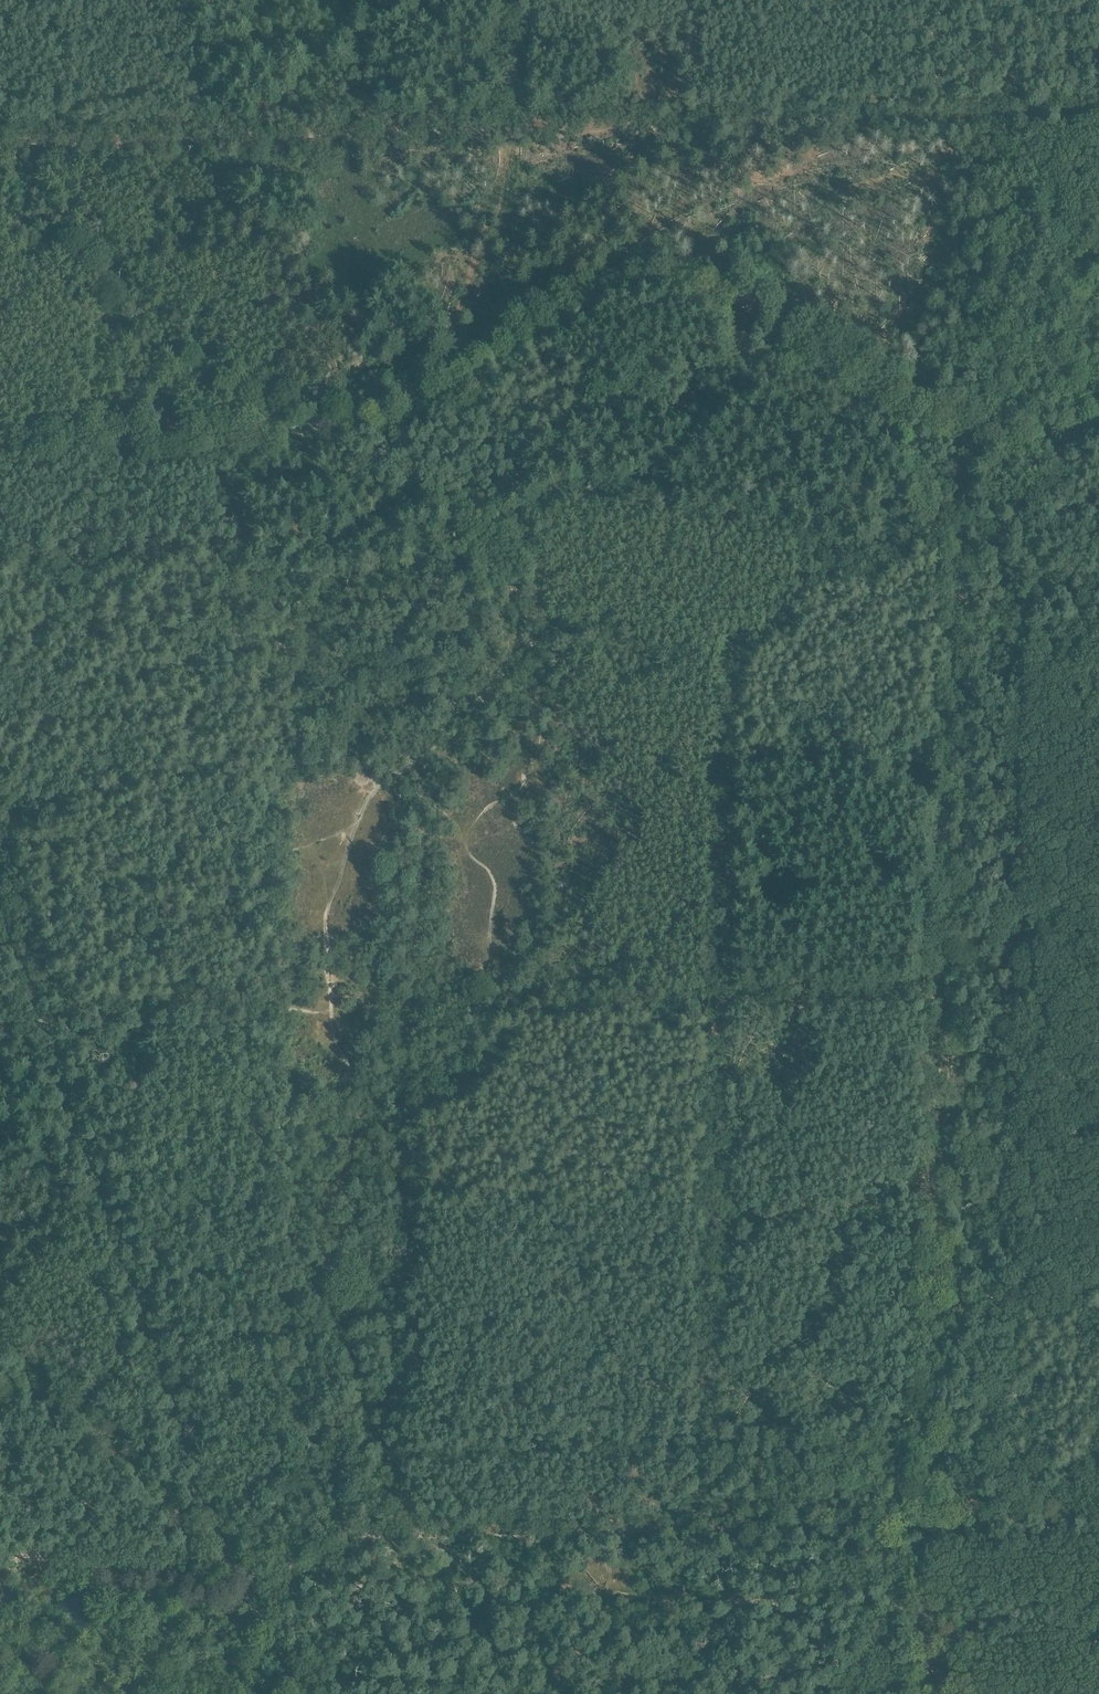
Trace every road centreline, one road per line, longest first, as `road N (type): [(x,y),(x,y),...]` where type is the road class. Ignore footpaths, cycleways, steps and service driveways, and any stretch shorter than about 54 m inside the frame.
road 1 (track): [(1098,418),(1050,435),(1000,438),(890,390),(747,309),(658,277),(597,282),(356,414),(0,458)]
road 2 (track): [(927,1497),(956,553)]
road 3 (track): [(921,1693),(927,1497)]

